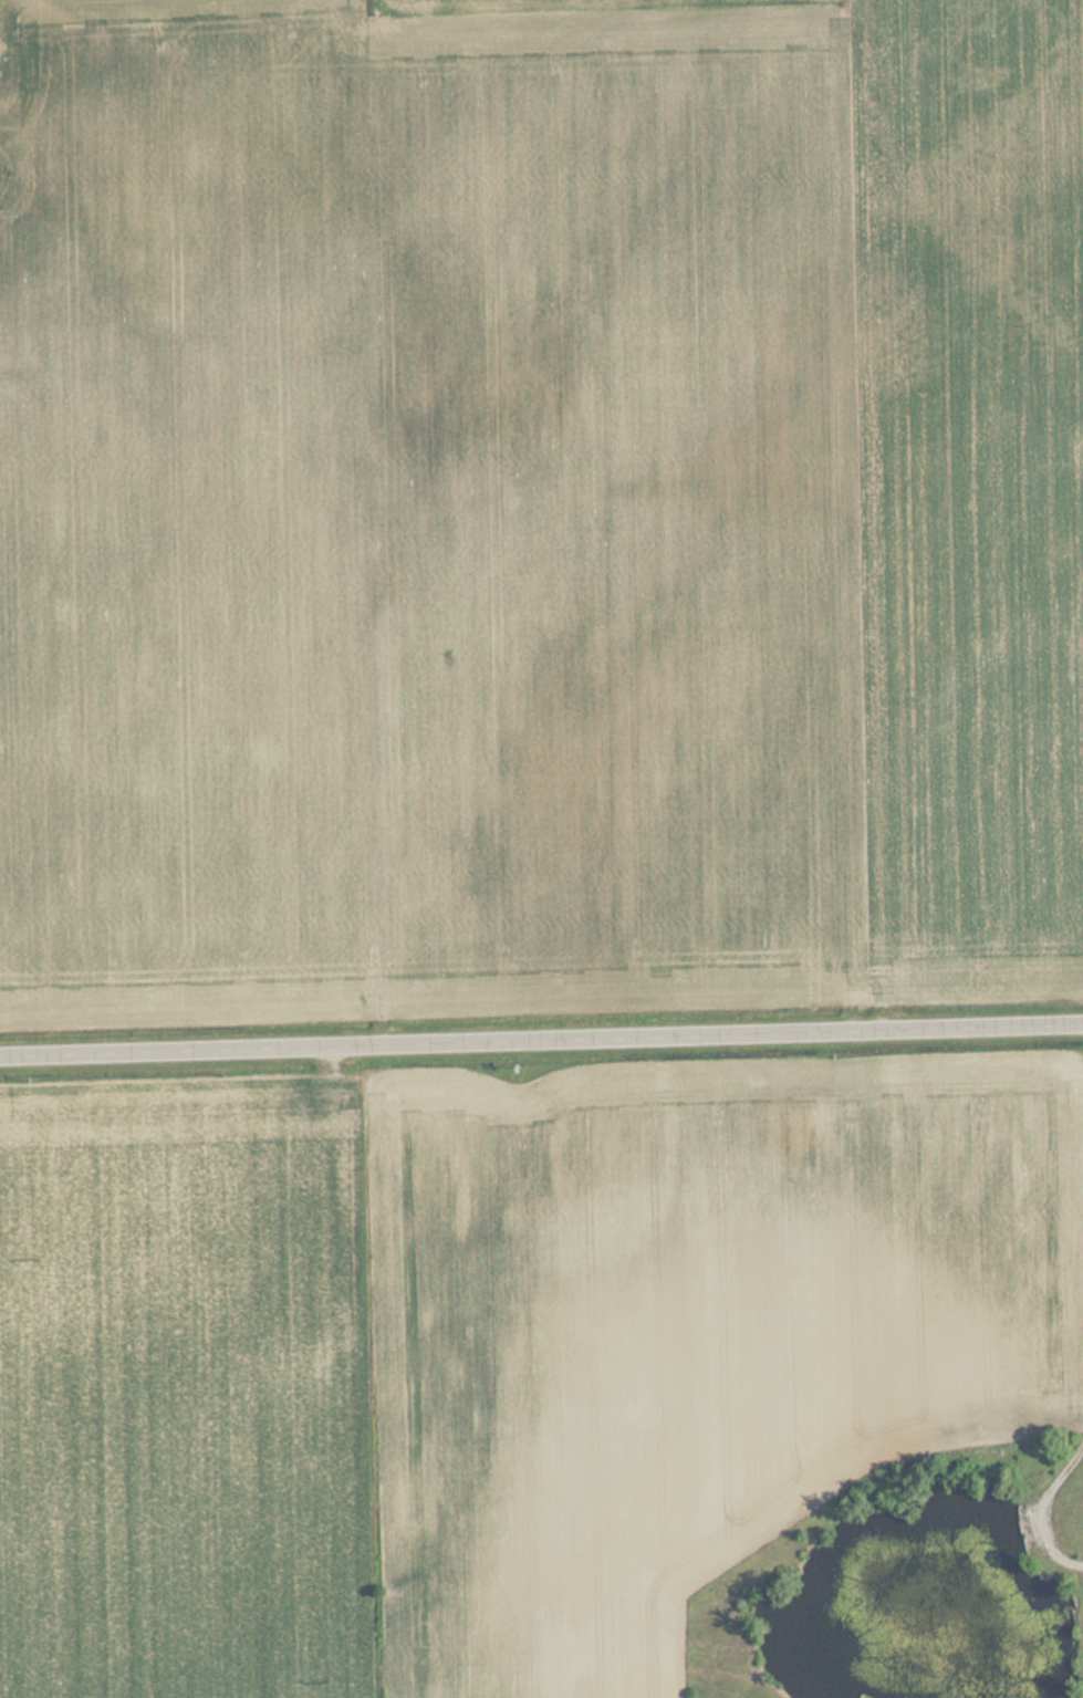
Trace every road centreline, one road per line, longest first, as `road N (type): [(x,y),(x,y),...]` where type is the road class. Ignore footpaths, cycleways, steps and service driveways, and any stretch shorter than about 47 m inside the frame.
road 1 (residential): [(0,1052),(1082,1019)]

